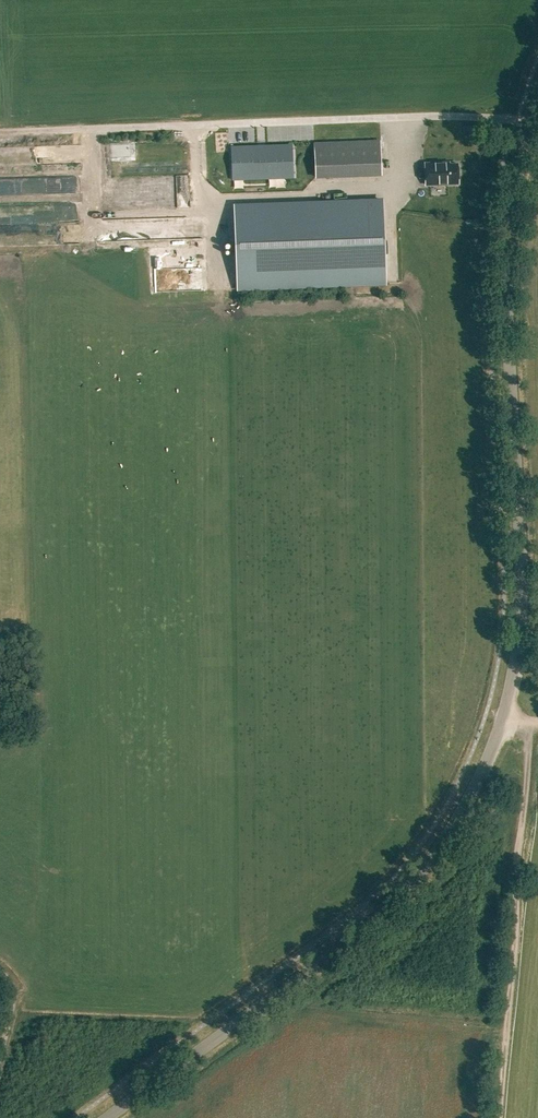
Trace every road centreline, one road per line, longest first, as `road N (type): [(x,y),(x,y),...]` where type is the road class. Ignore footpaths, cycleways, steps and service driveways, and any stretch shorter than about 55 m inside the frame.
road 1 (tertiary): [(106,1117),(392,902),(443,837),(489,758),(518,642),(506,272),(511,205),(532,125)]
road 2 (unclassified): [(0,132),(426,116),(532,125)]
road 3 (track): [(495,1117),(525,722)]

